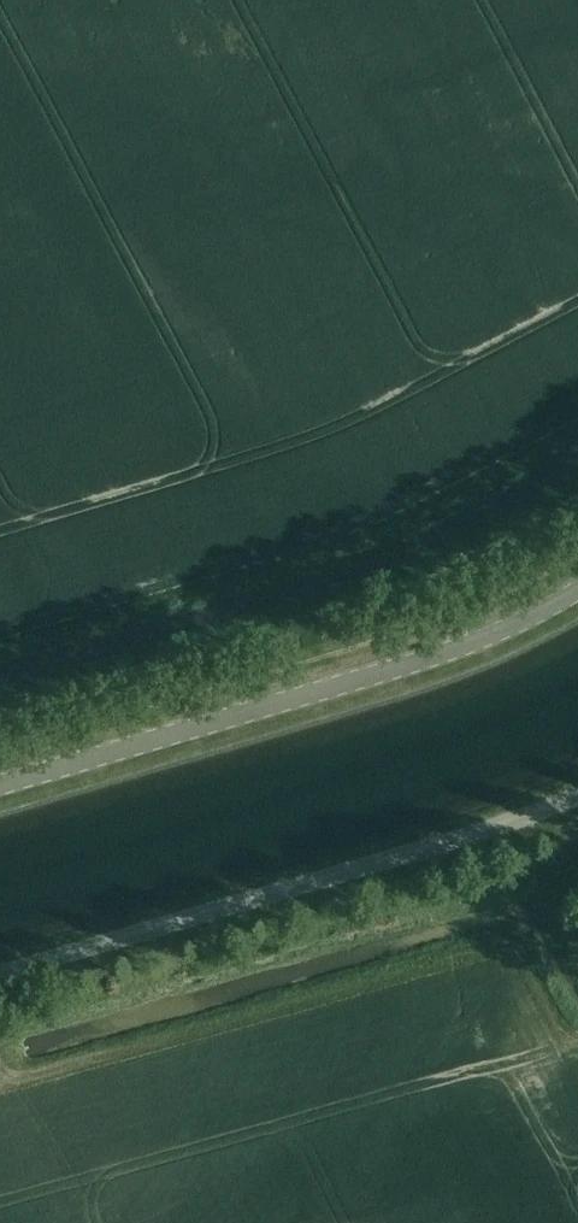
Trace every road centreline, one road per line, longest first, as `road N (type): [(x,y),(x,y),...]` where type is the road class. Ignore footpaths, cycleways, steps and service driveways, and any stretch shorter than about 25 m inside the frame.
road 1 (unclassified): [(0,786),(454,648),(577,590)]
road 2 (unclassified): [(0,972),(577,796)]
road 3 (track): [(577,943),(557,914),(500,899),(477,829)]

